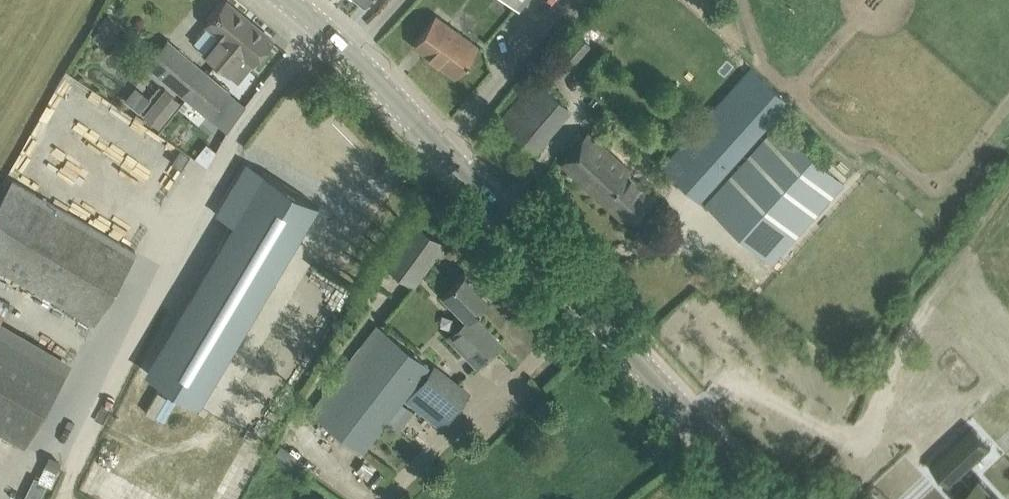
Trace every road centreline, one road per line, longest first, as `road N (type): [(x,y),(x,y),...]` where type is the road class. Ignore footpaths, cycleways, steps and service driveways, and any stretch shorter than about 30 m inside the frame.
road 1 (tertiary): [(765,498),(378,79),(290,0)]

